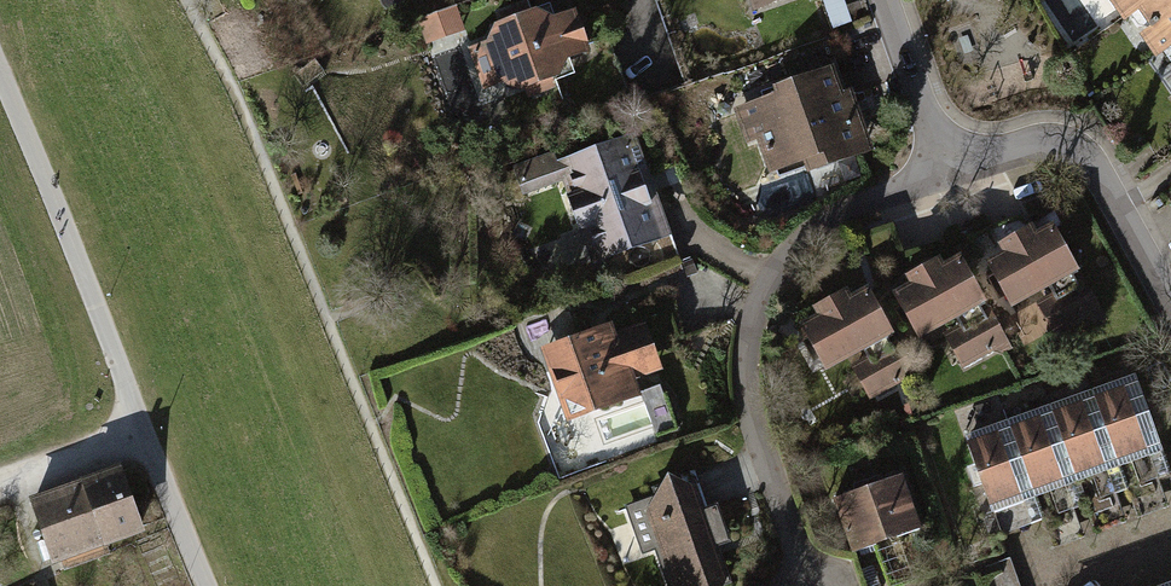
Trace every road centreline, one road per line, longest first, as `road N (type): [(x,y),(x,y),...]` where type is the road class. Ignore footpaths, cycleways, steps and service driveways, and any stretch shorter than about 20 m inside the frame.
road 1 (unclassified): [(0,75),(208,585)]
road 2 (residential): [(955,160),(829,216),(773,272),(740,364),(784,585)]
road 3 (residential): [(955,160),(1044,140),(1070,143),(1091,161),(1170,300)]
road 4 (residential): [(894,0),(955,160)]
road 5 (track): [(141,430),(0,490)]

